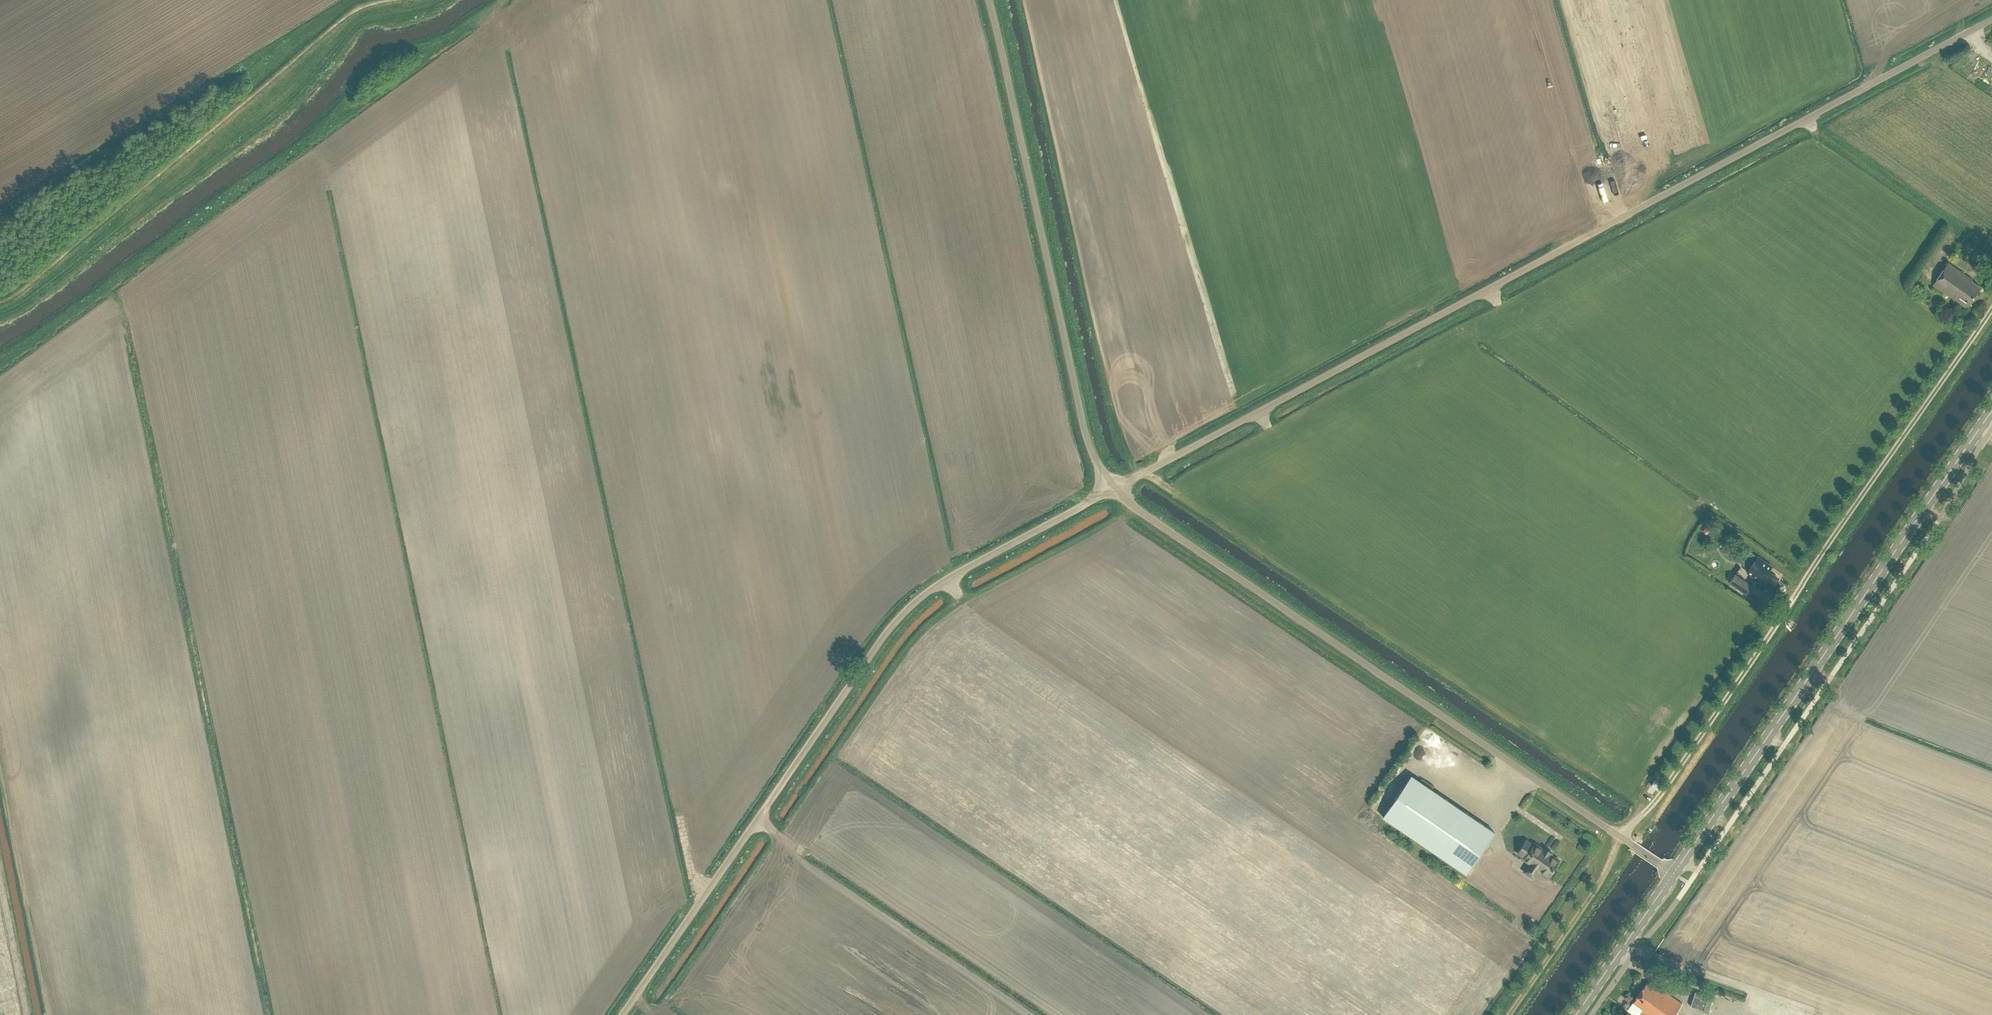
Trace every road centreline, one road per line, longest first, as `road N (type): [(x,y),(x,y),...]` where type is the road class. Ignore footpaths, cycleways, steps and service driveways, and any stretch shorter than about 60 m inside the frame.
road 1 (unclassified): [(1115,487),(1991,18)]
road 2 (track): [(1506,1014),(1606,870),(1620,836),(1664,790),(1991,308)]
road 3 (unclassified): [(621,1014),(907,607),(1115,487)]
road 4 (unclassified): [(1674,872),(1115,487)]
road 5 (secondary): [(1674,872),(1991,410)]
road 6 (unclassified): [(1115,487),(1087,437),(988,0)]
road 7 (track): [(52,1014),(0,752)]
road 8 (secondary): [(1576,1014),(1674,872)]

